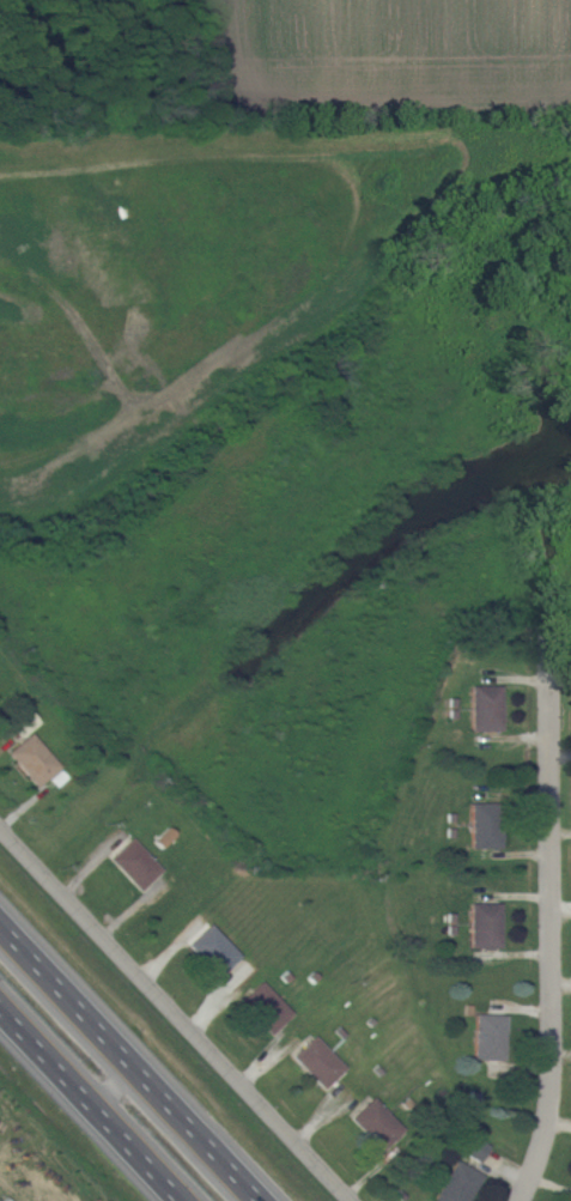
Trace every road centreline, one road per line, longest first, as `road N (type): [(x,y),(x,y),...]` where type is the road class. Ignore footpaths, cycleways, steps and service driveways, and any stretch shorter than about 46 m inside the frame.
road 1 (residential): [(520,1200),(552,1097),(548,632)]
road 2 (residential): [(350,1200),(0,829)]
road 3 (motorway): [(266,1200),(0,919)]
road 4 (motorway): [(0,1013),(179,1200)]

